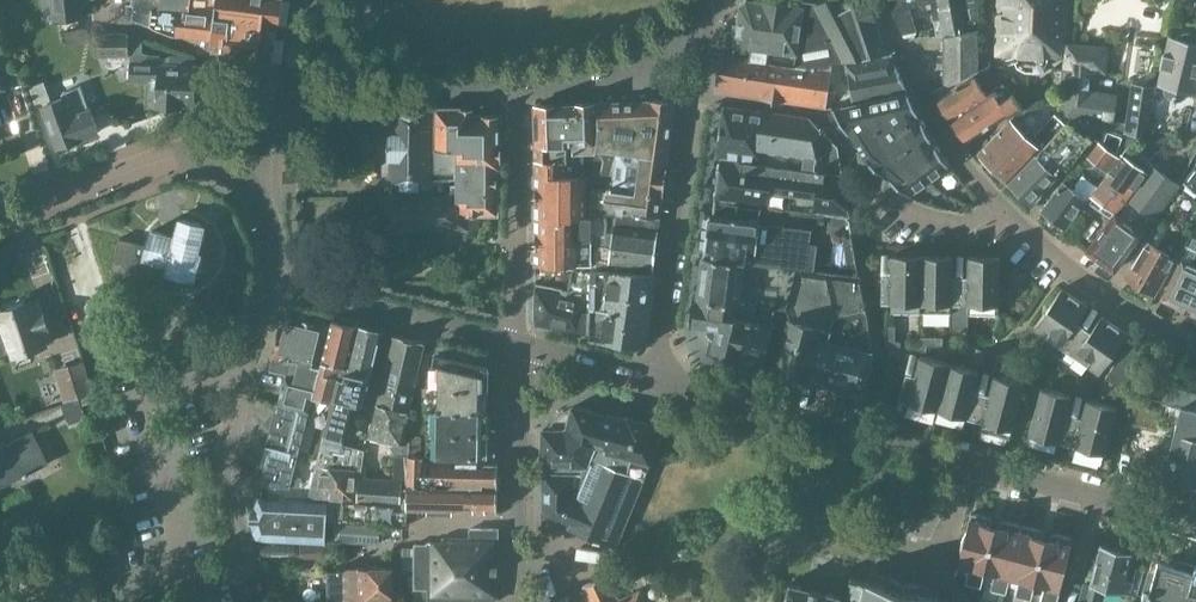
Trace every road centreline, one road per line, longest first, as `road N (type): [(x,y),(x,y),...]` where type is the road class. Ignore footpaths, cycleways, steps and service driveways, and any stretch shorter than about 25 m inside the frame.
road 1 (residential): [(1195,523),(660,381)]
road 2 (residential): [(1195,343),(1158,326),(1078,270),(1005,207),(942,129),(881,0)]
road 3 (residential): [(660,381),(691,94)]
road 4 (residential): [(522,89),(288,102),(263,113)]
road 5 (residential): [(521,601),(517,344)]
road 6 (residential): [(517,344),(522,89)]
road 7 (residential): [(517,344),(279,276)]
road 8 (unclassified): [(0,227),(122,172),(198,151)]
road 9 (residential): [(660,381),(517,344)]
road 10 (residential): [(664,68),(522,89)]
road 11 (residential): [(239,390),(279,276)]

